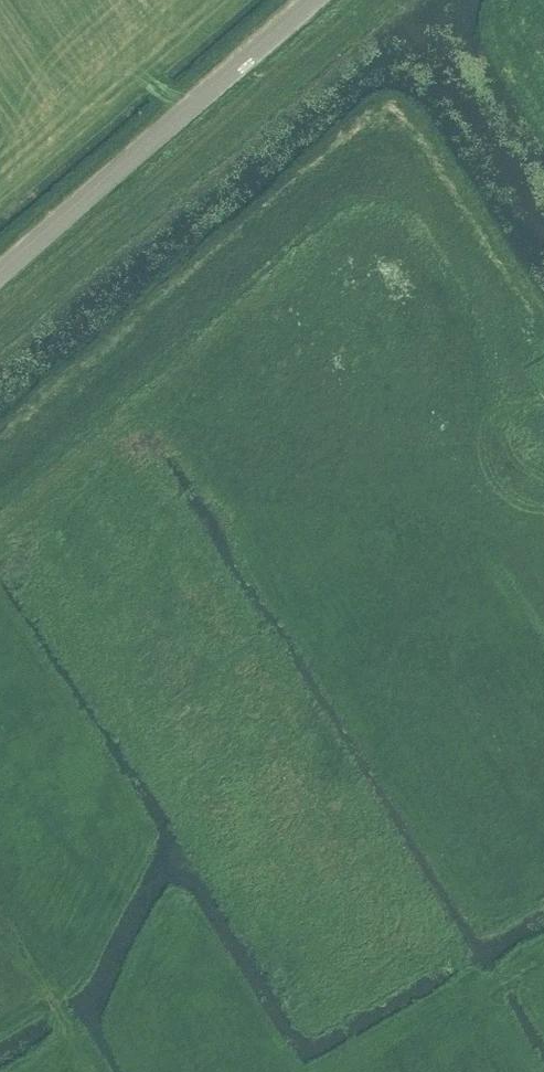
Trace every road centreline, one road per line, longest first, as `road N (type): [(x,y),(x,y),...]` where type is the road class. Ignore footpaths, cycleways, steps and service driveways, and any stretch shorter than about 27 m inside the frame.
road 1 (track): [(543,399),(520,406),(495,400),(476,316),(411,207),(354,202),(318,222),(0,501)]
road 2 (unclassified): [(311,0),(0,272)]

